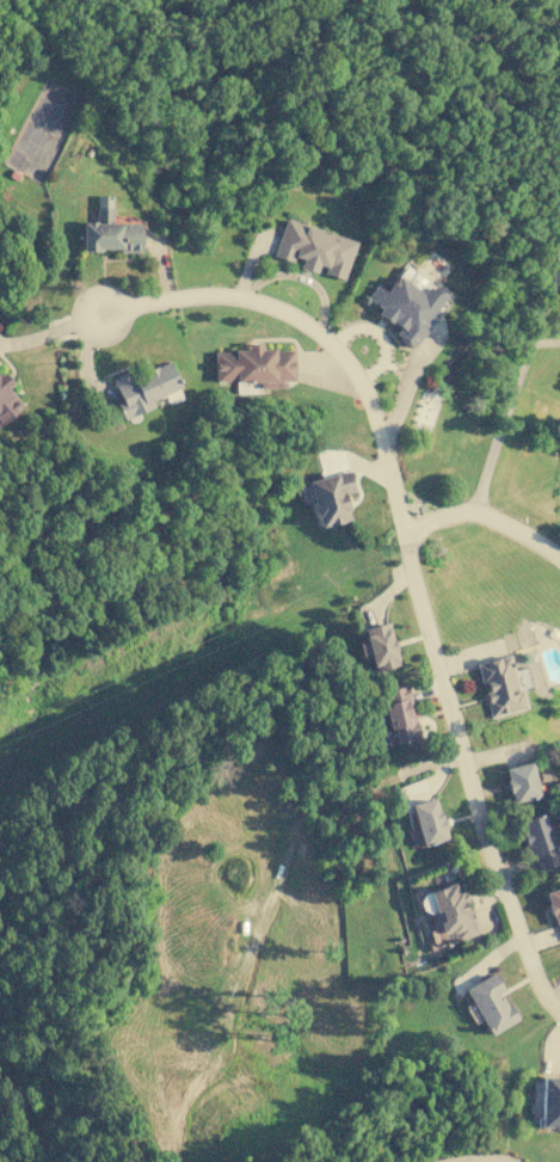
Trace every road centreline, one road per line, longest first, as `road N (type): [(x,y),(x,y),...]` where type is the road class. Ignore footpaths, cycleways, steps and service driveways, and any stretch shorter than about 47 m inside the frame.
road 1 (residential): [(559,1013),(546,994),(491,841),(406,541),(438,521),(479,512),(559,559)]
road 2 (residential): [(84,325),(199,299),(259,302),(301,324),(341,352),(370,392),(406,541)]
road 3 (residential): [(479,512),(533,340)]

